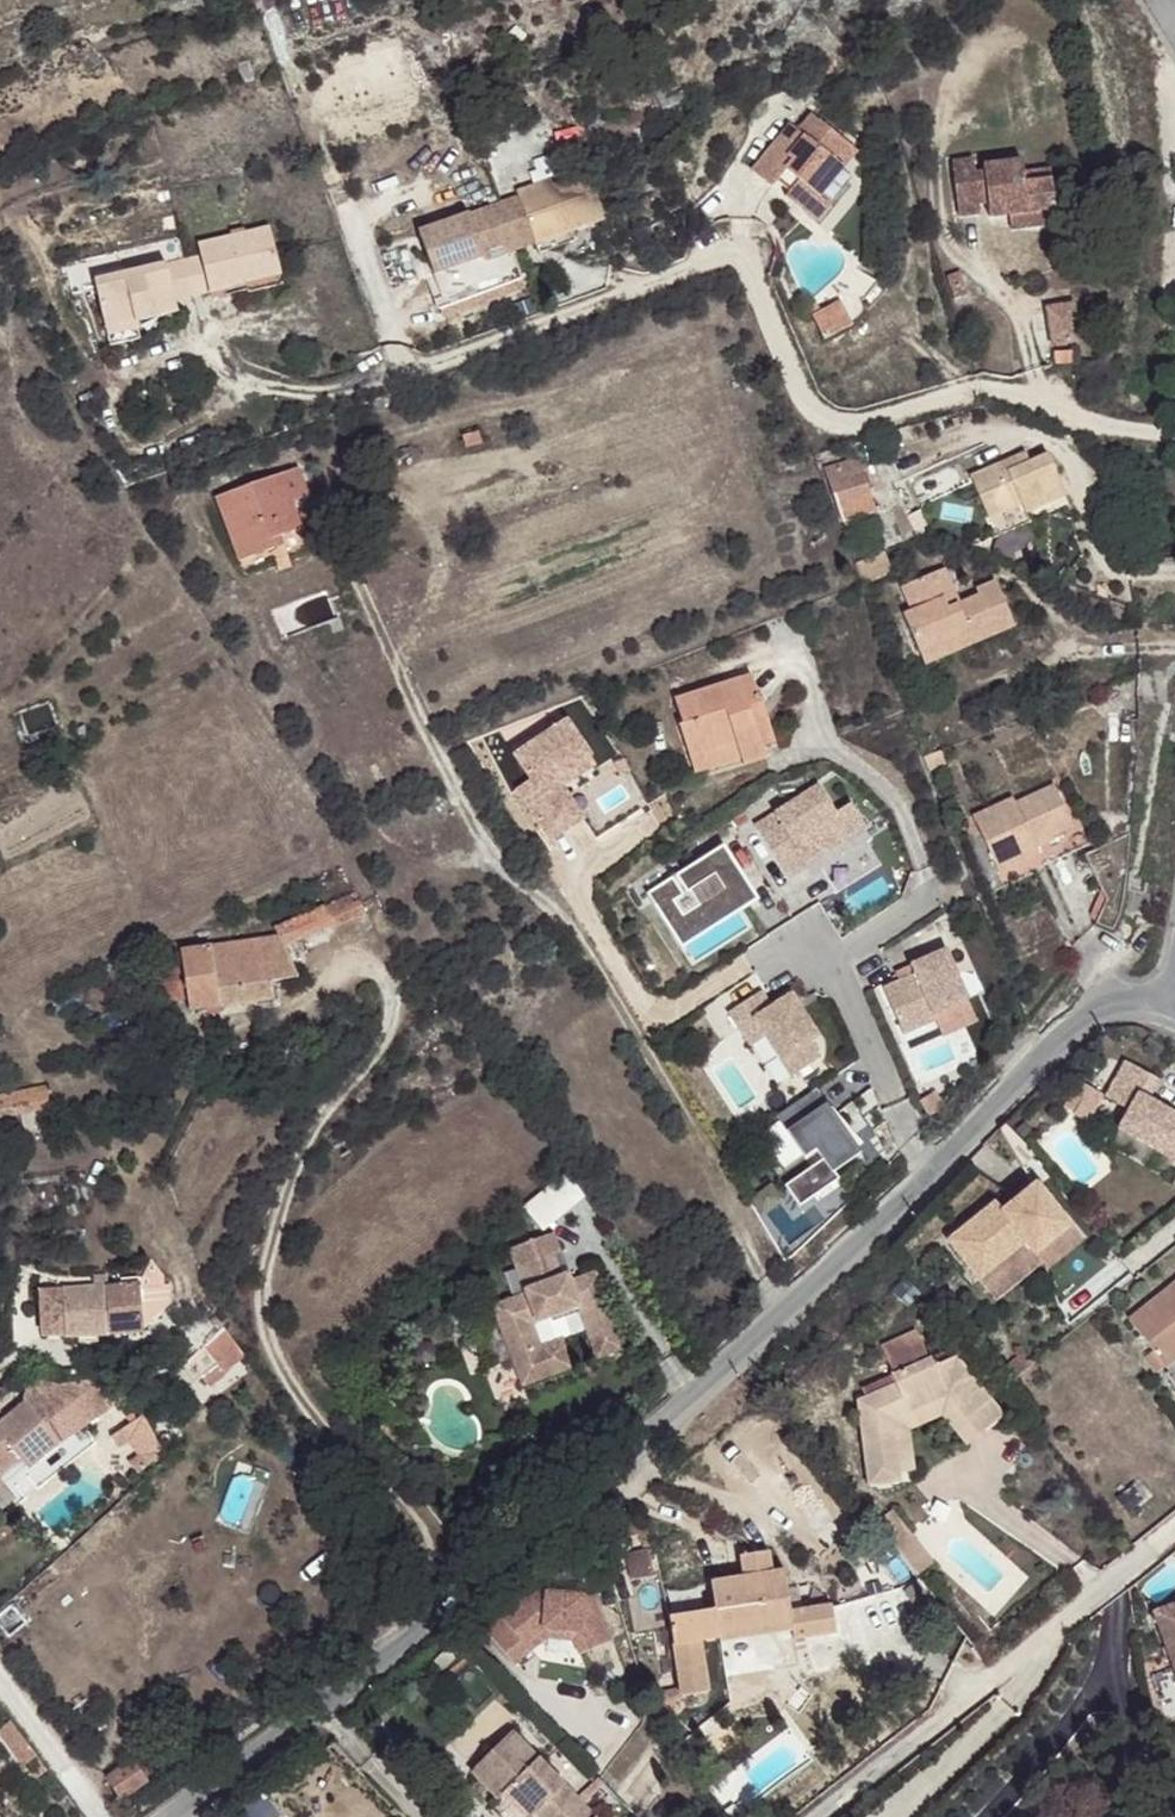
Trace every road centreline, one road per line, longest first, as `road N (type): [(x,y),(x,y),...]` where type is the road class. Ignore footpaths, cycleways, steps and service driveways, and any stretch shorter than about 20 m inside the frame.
road 1 (residential): [(1174,1006),(1115,1004),(1065,1037),(693,1396),(175,1816)]
road 2 (track): [(384,1654),(393,1615),(419,1584),(418,1535),(284,1370),(264,1296),(298,1158),(315,1119),(366,1066),(379,1005),(365,987),(341,980),(322,984),(291,1015)]

